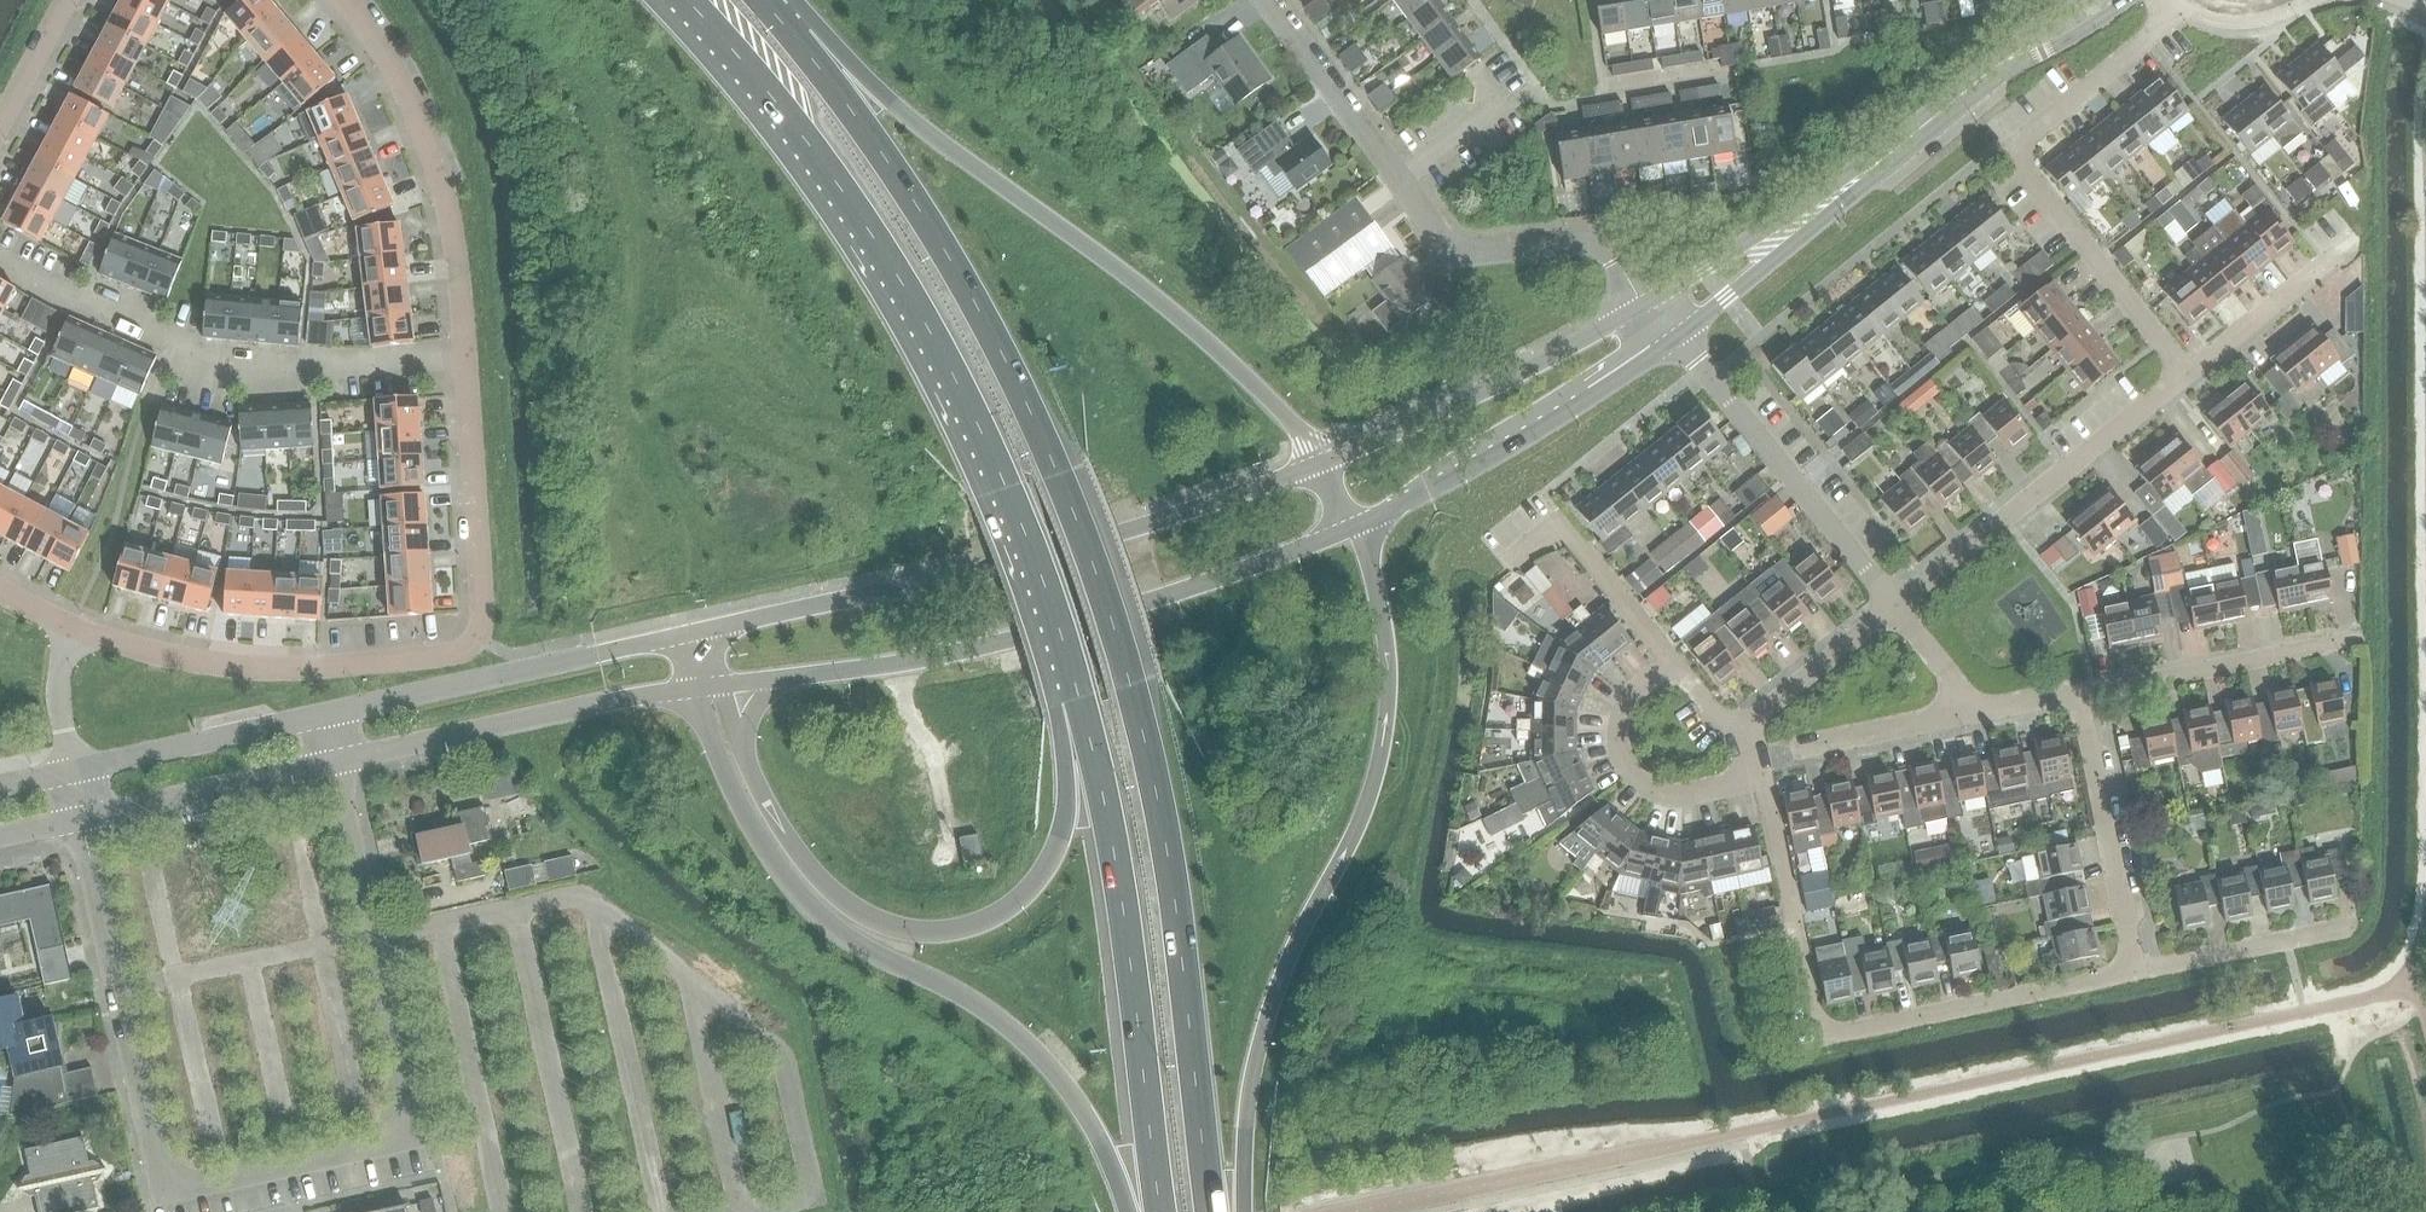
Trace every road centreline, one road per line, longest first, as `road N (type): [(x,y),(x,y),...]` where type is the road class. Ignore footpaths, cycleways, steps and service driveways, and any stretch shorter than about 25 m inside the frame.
road 1 (trunk): [(1210,1211),(1158,796),(1099,573),(993,335),(925,217),(795,39)]
road 2 (residential): [(1966,717),(2076,693),(2133,971),(1816,1037),(1756,763),(1732,737),(1896,608)]
road 3 (residential): [(1896,608),(2186,374),(2020,165),(2020,144),(2157,33),(2172,10),(2164,0)]
road 4 (trunk): [(687,0),(841,190),(959,386),(1006,487),(1078,700)]
road 5 (trunk): [(1242,1211),(1252,1093),(1276,999),(1374,785),(1388,726),(1390,664),(1354,527)]
road 6 (trunk): [(693,688),(729,785),(790,884),(884,956),(973,1003),(1027,1053),(1075,1109),(1132,1211)]
road 7 (residential): [(77,630),(220,664),(319,667),(472,644),(482,615),(467,364)]
road 8 (trunk): [(1320,468),(1297,430),(1167,308),(795,39)]
road 9 (trunk): [(1078,700),(1063,826),(1043,868),(1003,911),(941,932),(890,927),(813,871),(757,786),(723,684)]
road 10 (tertiary): [(723,684),(983,650),(1169,595),(1354,527)]
road 11 (tertiary): [(1320,468),(1148,530),(694,632)]
road 12 (tertiary): [(694,632),(72,773)]
road 13 (tertiary): [(82,819),(693,688)]
road 14 (residential): [(1648,303),(1585,240),(1446,248),(1265,0)]
road 15 (trunk): [(1078,700),(1106,811),(1161,1211)]
road 16 (residential): [(467,364),(218,373),(181,361),(168,333),(0,251)]
road 17 (residential): [(467,364),(458,243),(427,140),(394,68),(347,0)]
road 18 (tertiary): [(1354,527),(1469,466),(1674,333)]
road 19 (tertiary): [(1648,303),(1488,392),(1320,468)]
road 20 (residential): [(1674,333),(1896,608)]
road 21 (tertiary): [(1846,191),(2101,0)]
road 22 (tertiary): [(1846,191),(1648,303)]
road 23 (tertiary): [(1674,333),(1846,191)]
road 24 (residential): [(1799,753),(1966,717)]
road 25 (residential): [(70,0),(0,135)]
road 26 (residential): [(77,630),(57,693),(72,773)]
road 27 (residential): [(1896,608),(1960,685),(1966,717)]

